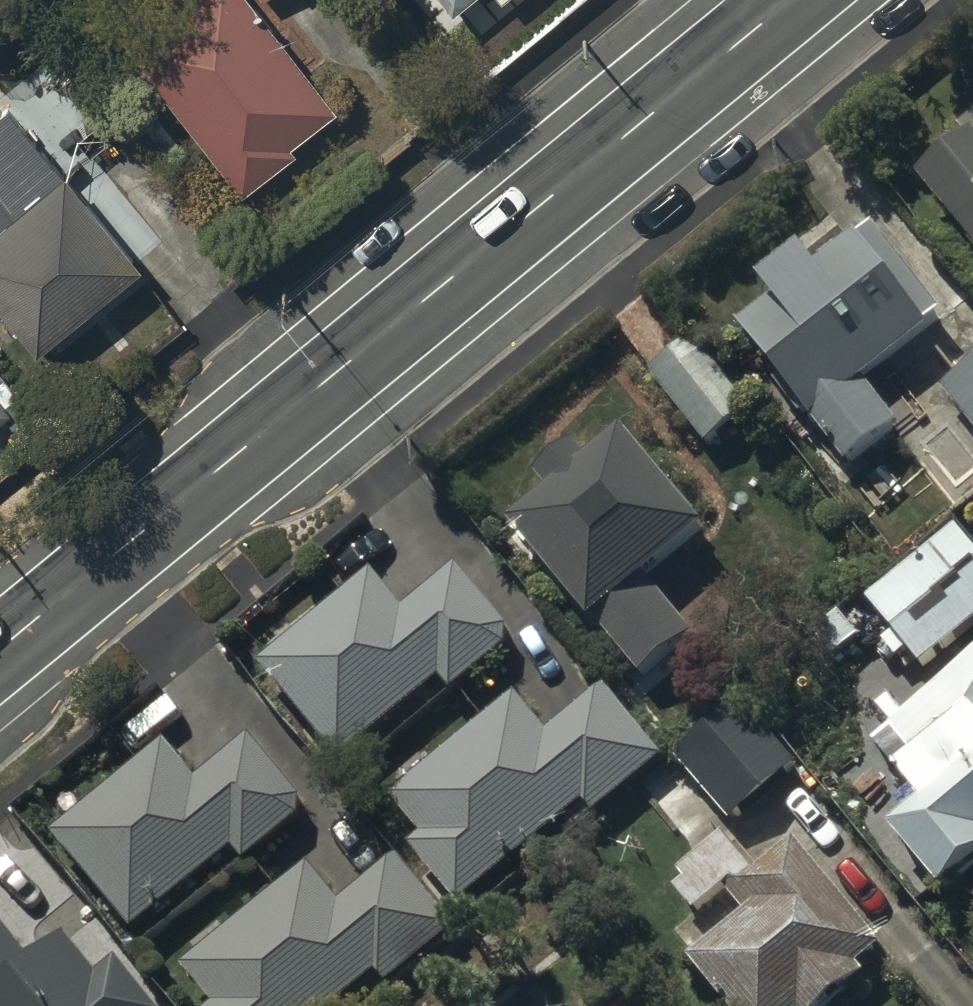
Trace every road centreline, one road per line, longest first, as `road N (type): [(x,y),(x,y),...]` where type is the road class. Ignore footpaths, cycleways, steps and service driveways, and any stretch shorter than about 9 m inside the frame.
road 1 (tertiary): [(793,0),(0,653)]

